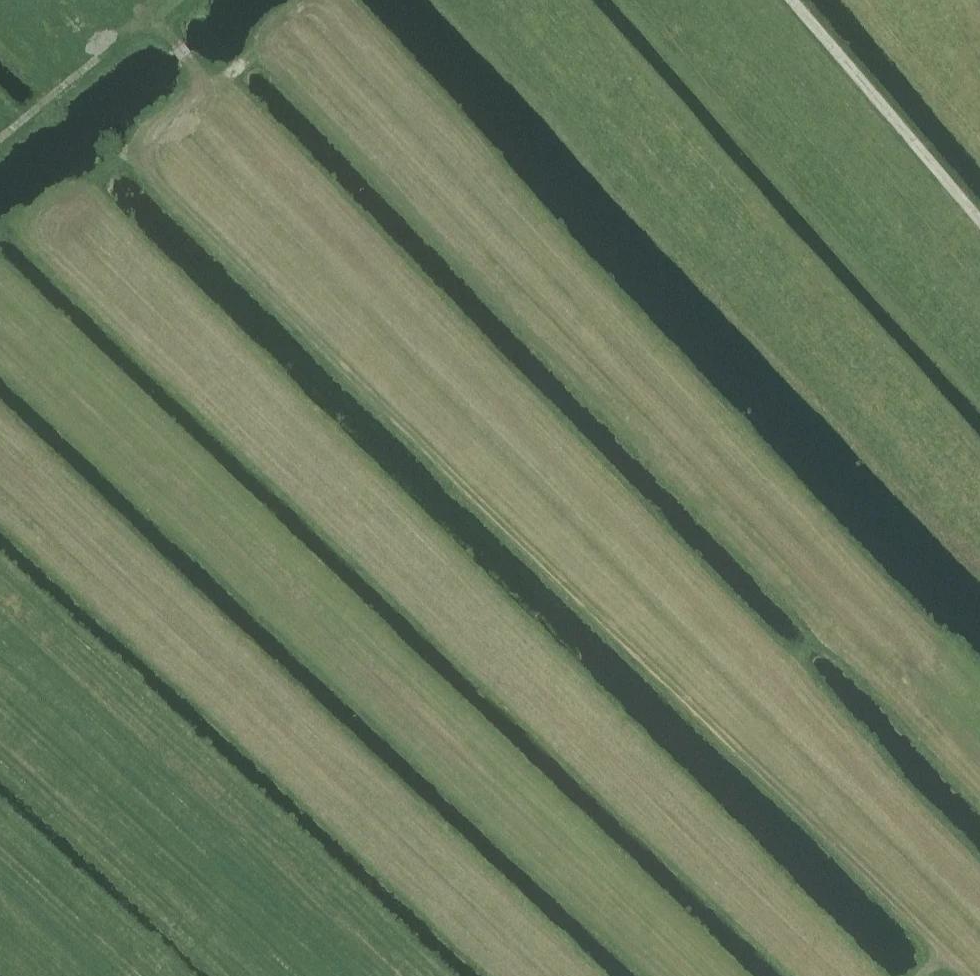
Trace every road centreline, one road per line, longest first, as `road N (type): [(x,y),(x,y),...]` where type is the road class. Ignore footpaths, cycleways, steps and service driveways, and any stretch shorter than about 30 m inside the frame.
road 1 (track): [(941,955),(139,164),(149,133),(202,92),(198,72),(172,39)]
road 2 (track): [(979,221),(791,0)]
road 3 (track): [(0,143),(159,21),(165,0)]

